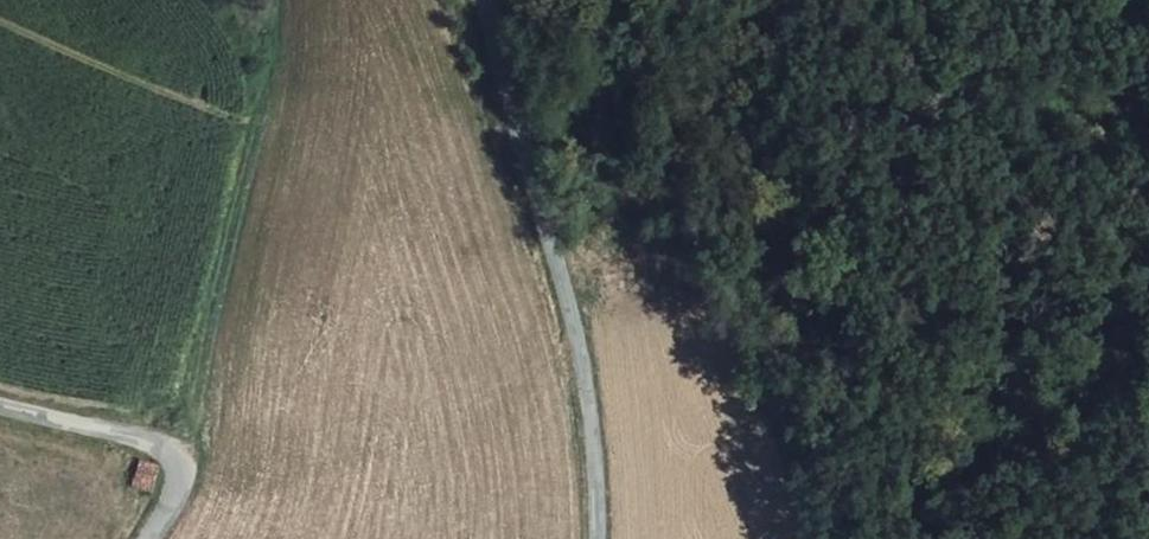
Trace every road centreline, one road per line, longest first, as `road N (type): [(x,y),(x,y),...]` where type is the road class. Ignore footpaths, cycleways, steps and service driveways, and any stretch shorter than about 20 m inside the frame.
road 1 (unclassified): [(470,0),(503,68),(579,331),(597,538)]
road 2 (unclassified): [(153,538),(179,477),(171,456),(0,412)]

